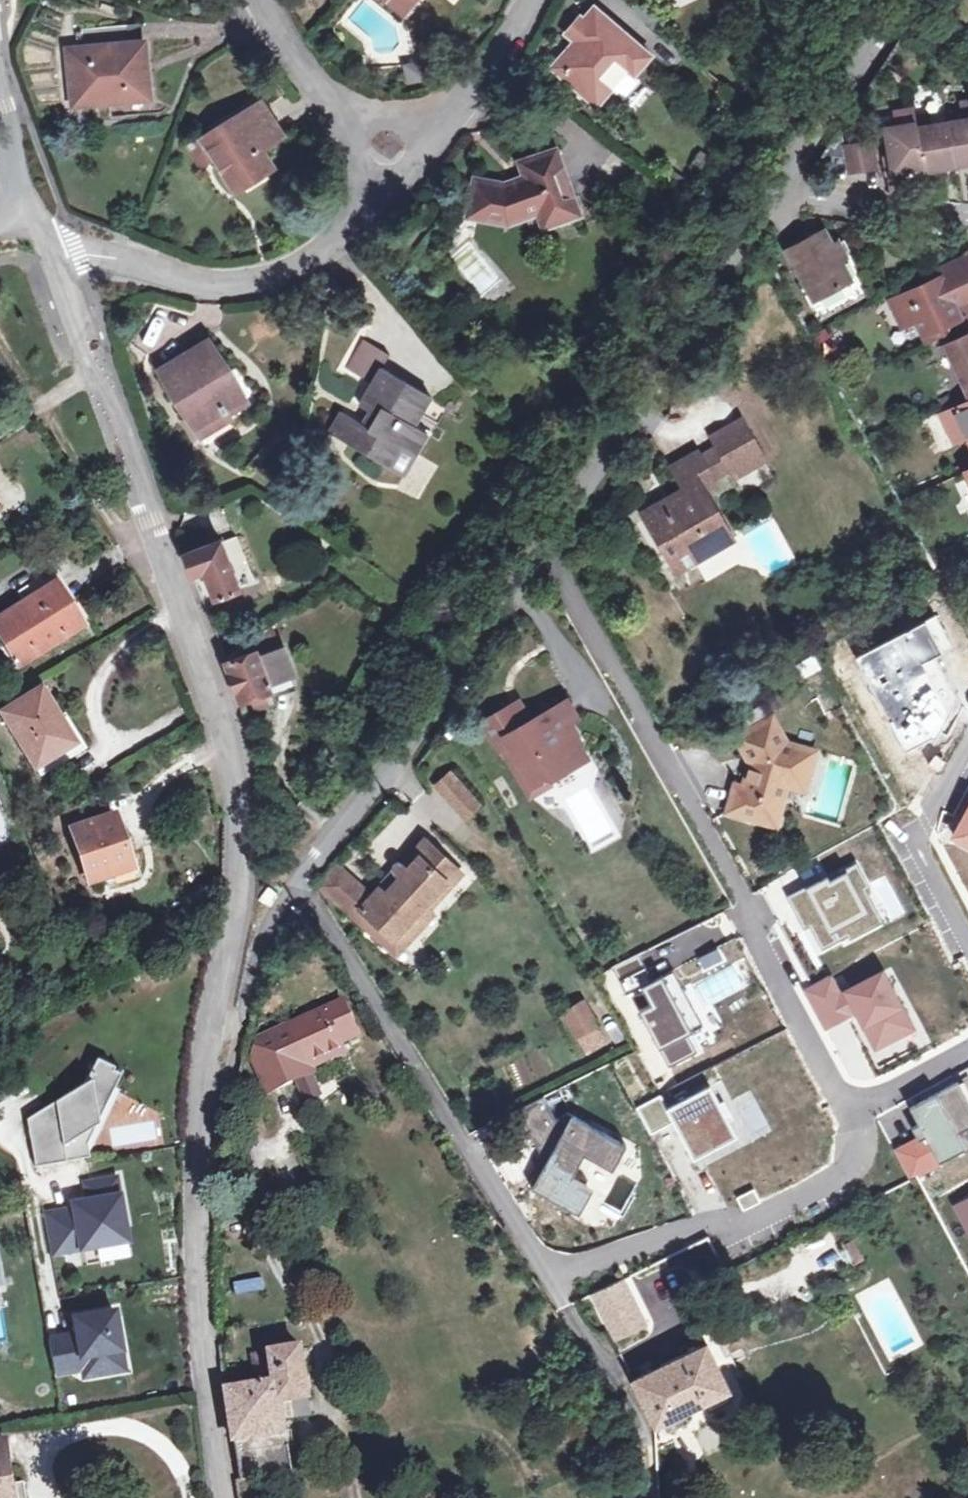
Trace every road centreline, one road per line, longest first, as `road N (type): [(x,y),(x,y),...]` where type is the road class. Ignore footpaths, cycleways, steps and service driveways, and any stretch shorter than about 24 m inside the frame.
road 1 (residential): [(54,258),(192,634),(225,754),(240,861),(211,1049)]
road 2 (residential): [(849,1116),(741,897),(554,563),(539,550)]
road 3 (residential): [(295,888),(341,944),(551,1287)]
road 4 (residential): [(211,1049),(196,1236),(219,1497)]
road 5 (residential): [(539,550),(777,192)]
road 6 (residential): [(295,888),(393,765),(539,550)]
road 7 (residential): [(54,258),(81,254),(242,282),(287,272),(339,241),(375,182)]
road 8 (residential): [(551,1287),(835,1164),(849,1116)]
road 9 (residential): [(551,1287),(643,1425),(649,1497)]
road 10 (residential): [(777,192),(908,0)]
road 11 (residential): [(967,737),(921,842),(967,938)]
road 12 (residential): [(967,224),(777,192)]
road 13 (residential): [(211,1049),(232,1039),(257,956),(295,888)]
road 14 (residential): [(426,138),(459,120),(539,0)]
road 15 (residential): [(258,0),(288,49),(363,121)]
road 16 (residential): [(849,1116),(967,1046)]

